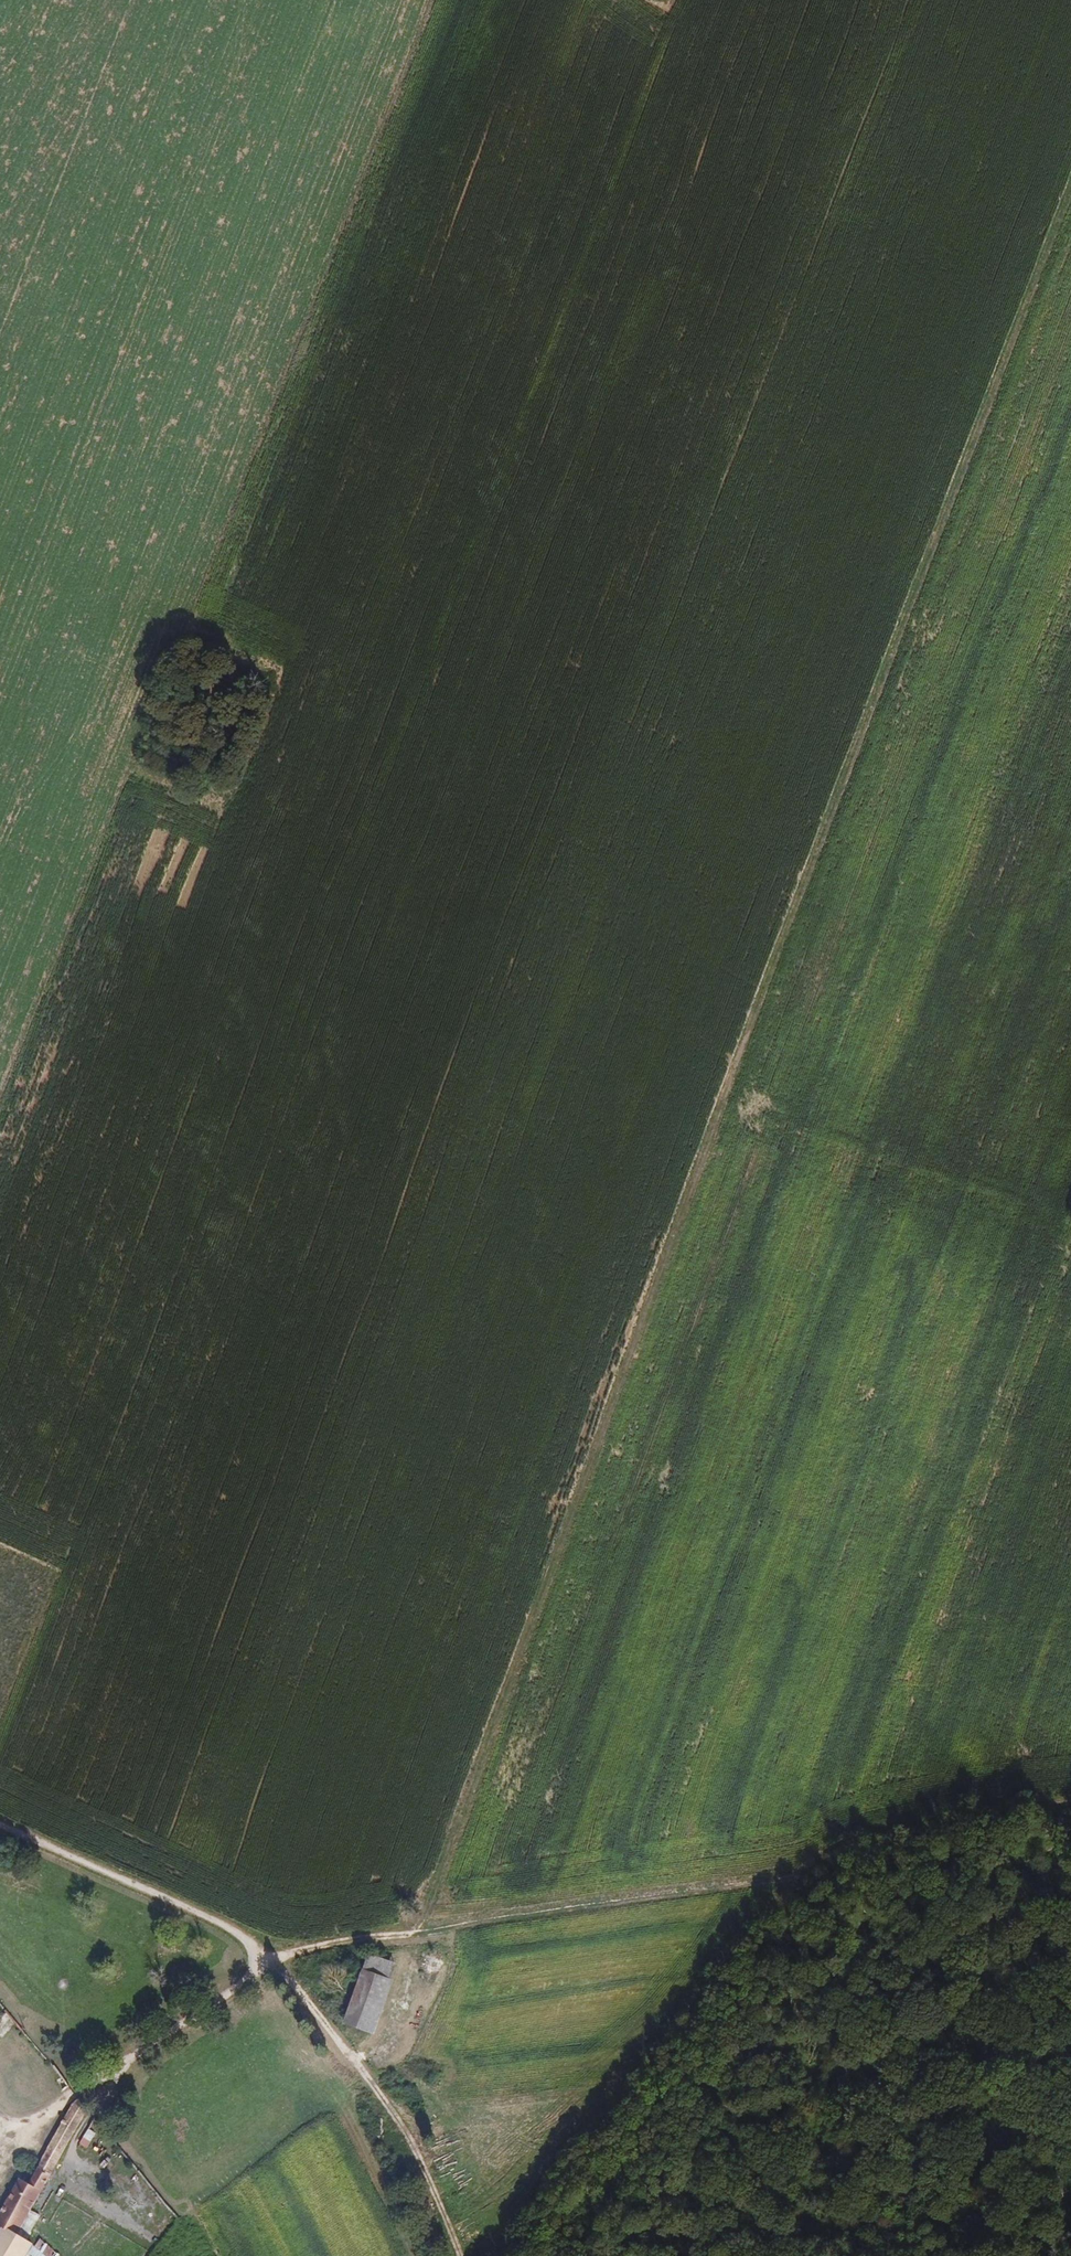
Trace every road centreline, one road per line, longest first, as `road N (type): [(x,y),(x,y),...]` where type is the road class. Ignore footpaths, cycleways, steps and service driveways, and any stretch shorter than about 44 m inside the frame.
road 1 (track): [(0,1834),(286,1962),(888,1858),(1028,1864),(1070,1832)]
road 2 (track): [(286,1962),(411,2139),(459,2255)]
road 3 (track): [(75,2092),(273,1956)]

